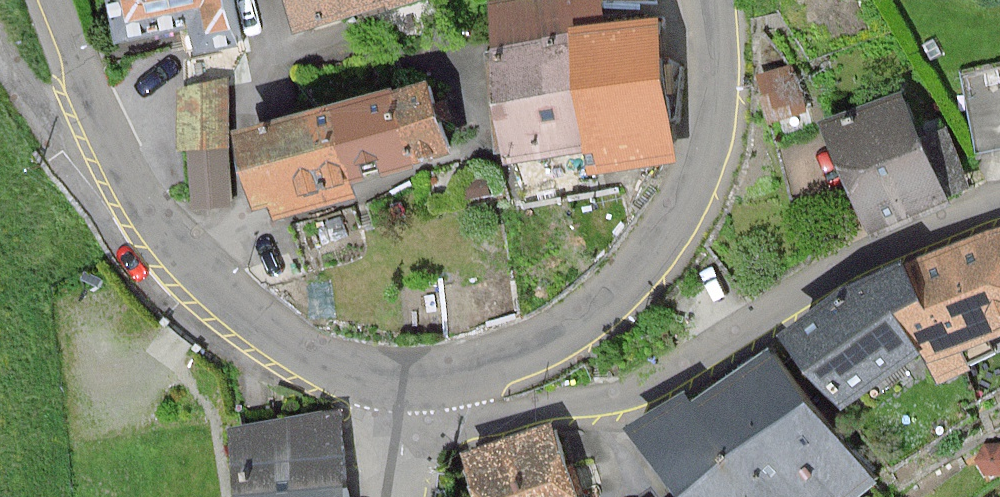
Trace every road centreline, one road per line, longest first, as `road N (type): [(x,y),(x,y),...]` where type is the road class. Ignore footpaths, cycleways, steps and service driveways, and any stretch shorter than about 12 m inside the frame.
road 1 (unclassified): [(433,379),(490,415),(629,396),(697,368),(898,243),(999,206)]
road 2 (tertiary): [(433,379),(356,371),(275,336),(205,273),(153,215),(112,144),(53,0)]
road 3 (tertiary): [(708,0),(713,65),(701,158),(686,198),(634,272),(578,320),(502,364),(433,379)]

